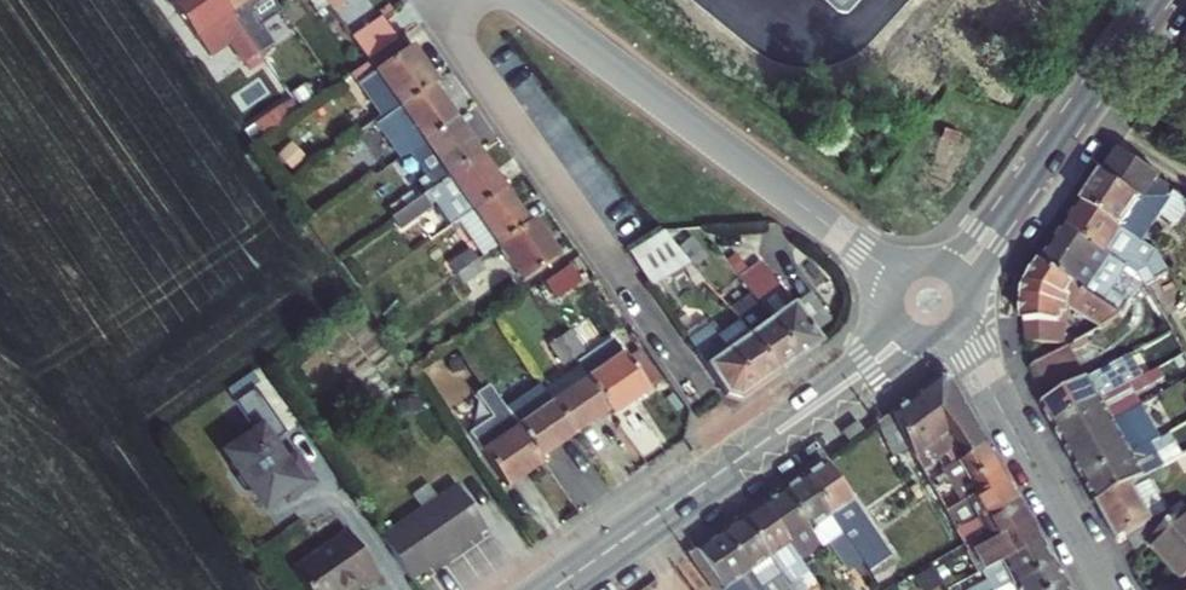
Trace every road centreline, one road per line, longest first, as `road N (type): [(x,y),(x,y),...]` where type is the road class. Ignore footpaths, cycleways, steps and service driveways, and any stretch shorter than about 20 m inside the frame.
road 1 (residential): [(935,302),(524,0)]
road 2 (primary): [(935,302),(870,367),(553,589)]
road 3 (residential): [(703,400),(459,42),(445,0)]
road 4 (primary): [(1156,0),(935,302)]
road 5 (residential): [(1101,589),(973,353),(935,302)]

